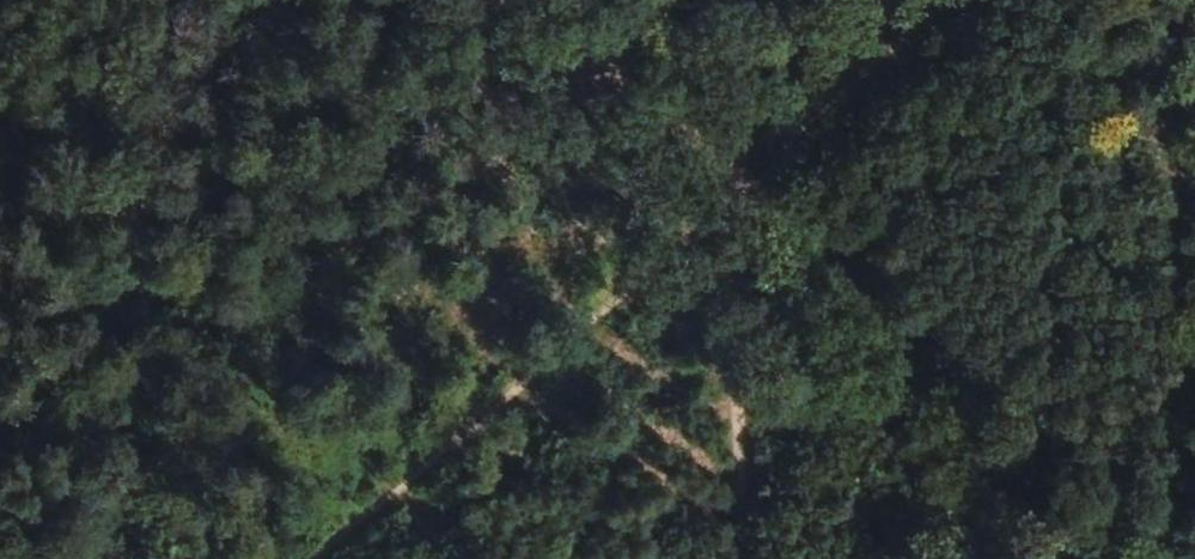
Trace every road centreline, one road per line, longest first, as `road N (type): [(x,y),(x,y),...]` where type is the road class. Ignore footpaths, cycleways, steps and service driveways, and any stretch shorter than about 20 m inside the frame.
road 1 (track): [(1154,558),(726,206)]
road 2 (track): [(318,558),(726,206)]
road 3 (track): [(735,558),(726,206)]
road 4 (track): [(726,206),(472,0)]
road 5 (track): [(726,206),(960,0)]
road 6 (track): [(726,206),(723,0)]

